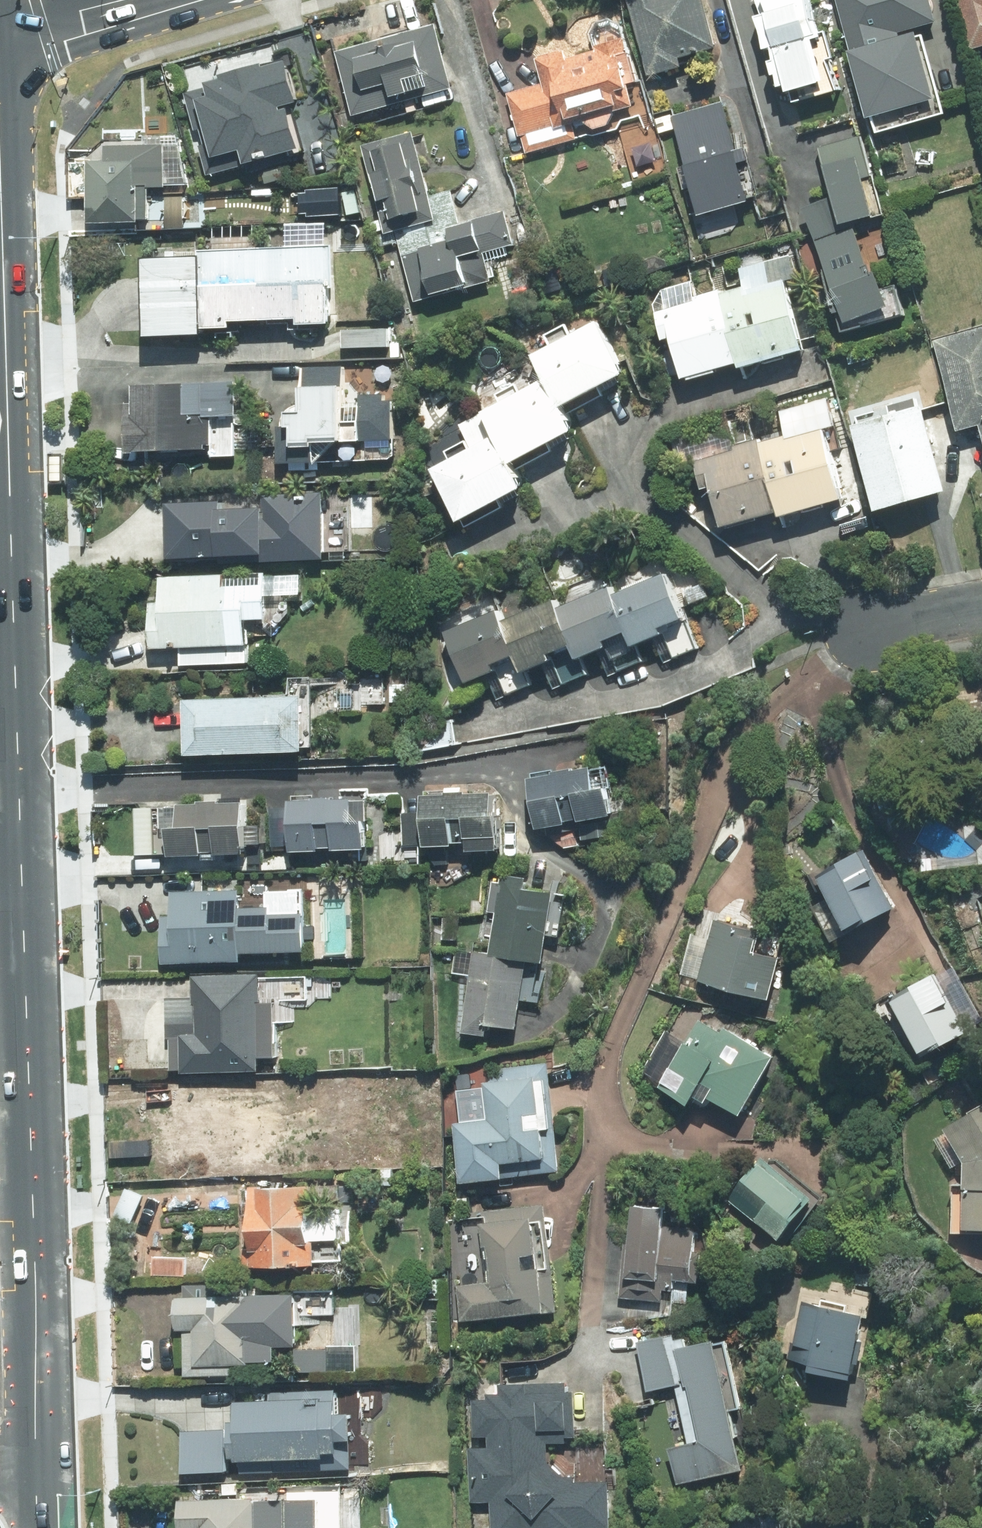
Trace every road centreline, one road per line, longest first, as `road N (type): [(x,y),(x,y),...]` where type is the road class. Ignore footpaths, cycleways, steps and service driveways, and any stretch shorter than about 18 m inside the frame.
road 1 (primary): [(0,204),(40,1470)]

